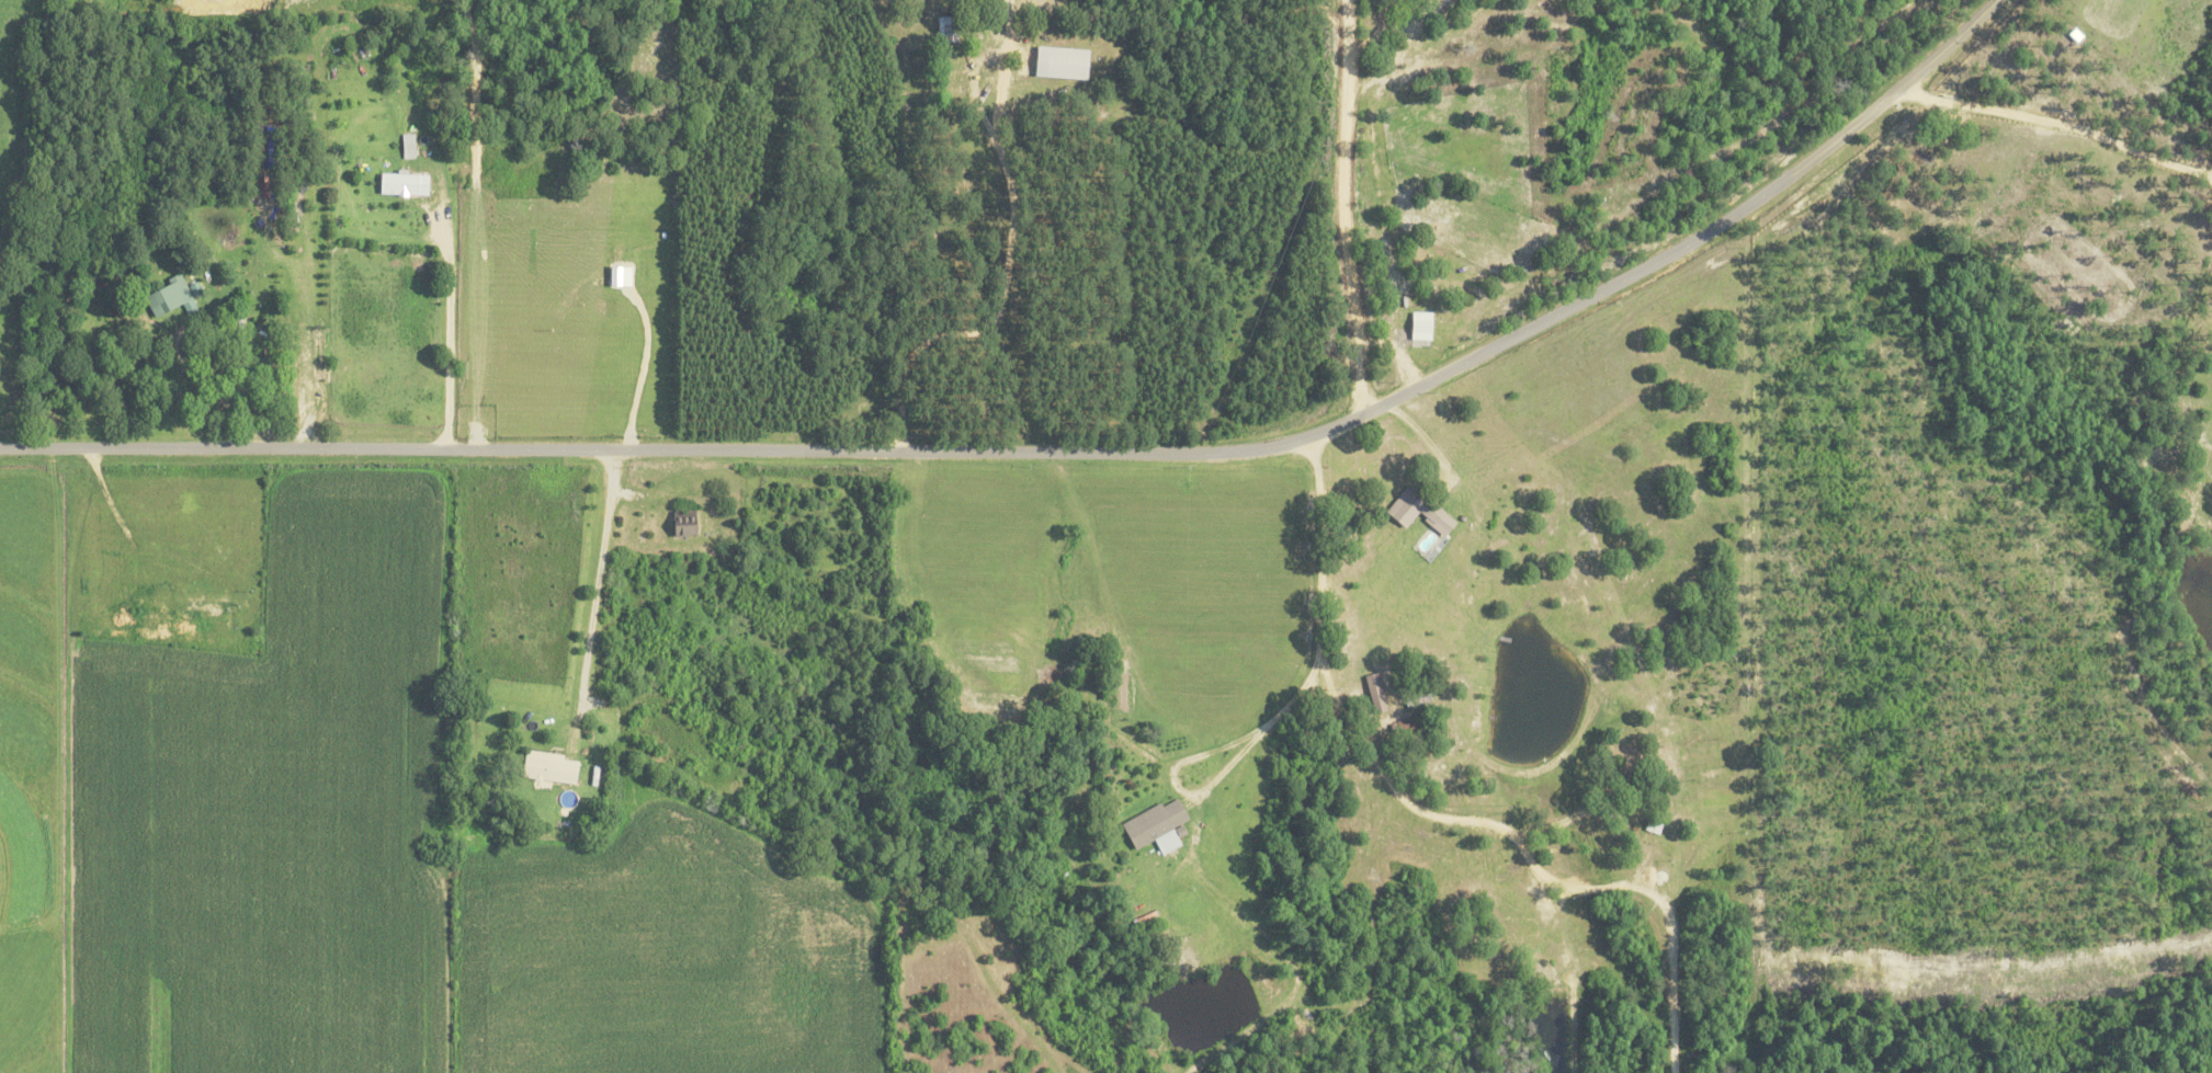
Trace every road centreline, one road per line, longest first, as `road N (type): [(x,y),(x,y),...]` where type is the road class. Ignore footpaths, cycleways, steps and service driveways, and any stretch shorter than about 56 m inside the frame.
road 1 (residential): [(0,449),(1137,453),(1284,442),(1365,413),(1710,230),(1834,140),(1994,0)]
road 2 (residential): [(1365,413),(1341,193),(1345,0)]

